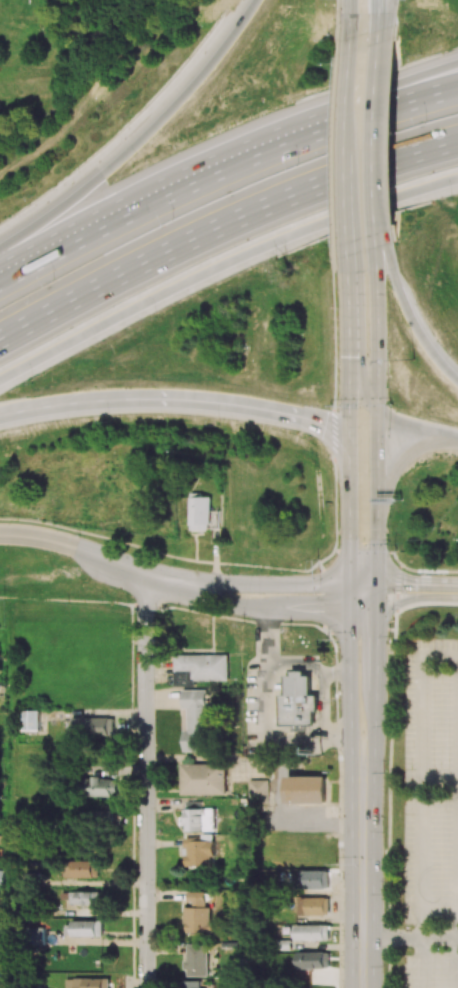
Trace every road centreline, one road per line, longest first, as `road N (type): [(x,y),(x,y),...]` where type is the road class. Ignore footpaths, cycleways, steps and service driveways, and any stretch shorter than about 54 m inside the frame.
road 1 (primary): [(362,739),(372,715),(381,585),(378,234)]
road 2 (motorway): [(0,335),(276,194),(457,133)]
road 3 (motorway): [(0,379),(245,252),(441,182)]
road 4 (residential): [(145,572),(147,987)]
road 5 (motorway): [(0,415),(70,402),(183,398),(295,415),(350,441)]
road 6 (motorway): [(253,0),(152,122),(0,243)]
road 7 (motorway): [(457,59),(359,97),(210,172)]
road 8 (motorway): [(457,88),(334,122),(210,172)]
road 9 (primary): [(362,739),(361,987)]
road 10 (motorway): [(210,172),(0,281)]
road 11 (primary): [(378,234),(379,42)]
road 12 (motorway): [(457,381),(411,320),(378,234)]
road 13 (residential): [(192,585),(214,597),(266,604),(352,604)]
road 14 (primary): [(350,441),(352,604)]
road 15 (residential): [(350,574),(192,585)]
road 16 (residential): [(145,572),(0,528)]
road 17 (motorway): [(349,356),(360,390),(378,410),(457,435)]
road 18 (primary): [(352,604),(362,739)]
road 19 (motorway): [(378,516),(406,456),(457,438)]

